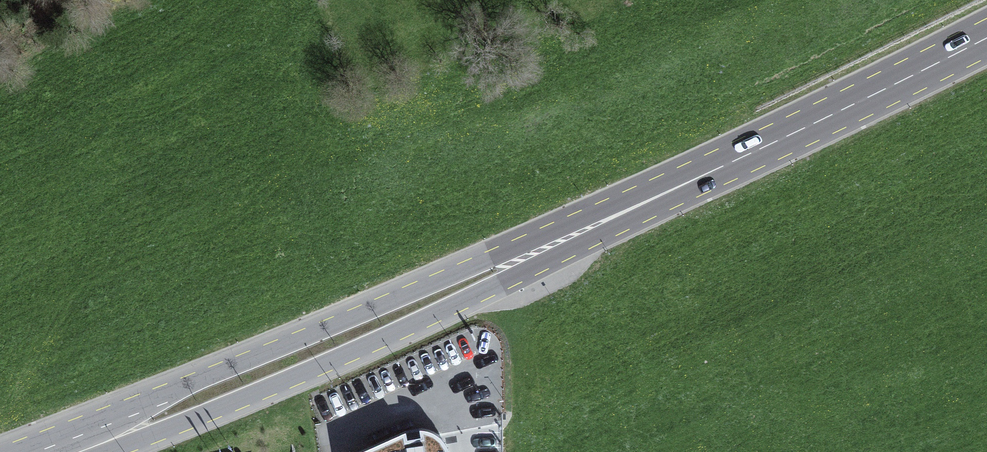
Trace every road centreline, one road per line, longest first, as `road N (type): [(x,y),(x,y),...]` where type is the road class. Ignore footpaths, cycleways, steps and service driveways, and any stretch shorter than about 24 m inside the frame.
road 1 (primary): [(75,449),(138,443),(214,418),(642,220),(710,172)]
road 2 (primary): [(710,172),(198,376),(75,449)]
road 3 (primary): [(986,36),(710,172)]

